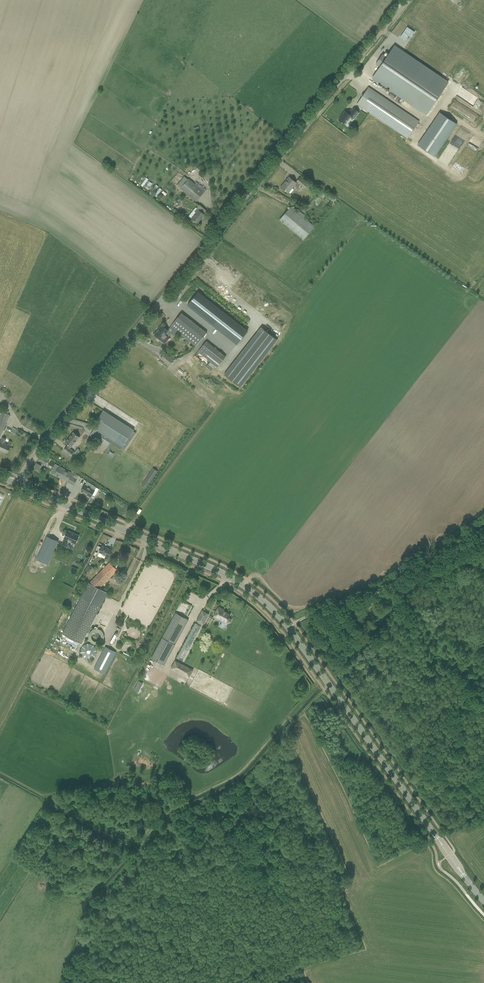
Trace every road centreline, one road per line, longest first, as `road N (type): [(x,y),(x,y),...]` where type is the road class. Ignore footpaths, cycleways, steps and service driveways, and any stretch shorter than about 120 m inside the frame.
road 1 (unclassified): [(17,484),(408,0)]
road 2 (tertiary): [(437,838),(259,597),(213,569),(17,484)]
road 3 (track): [(280,629),(483,519)]

